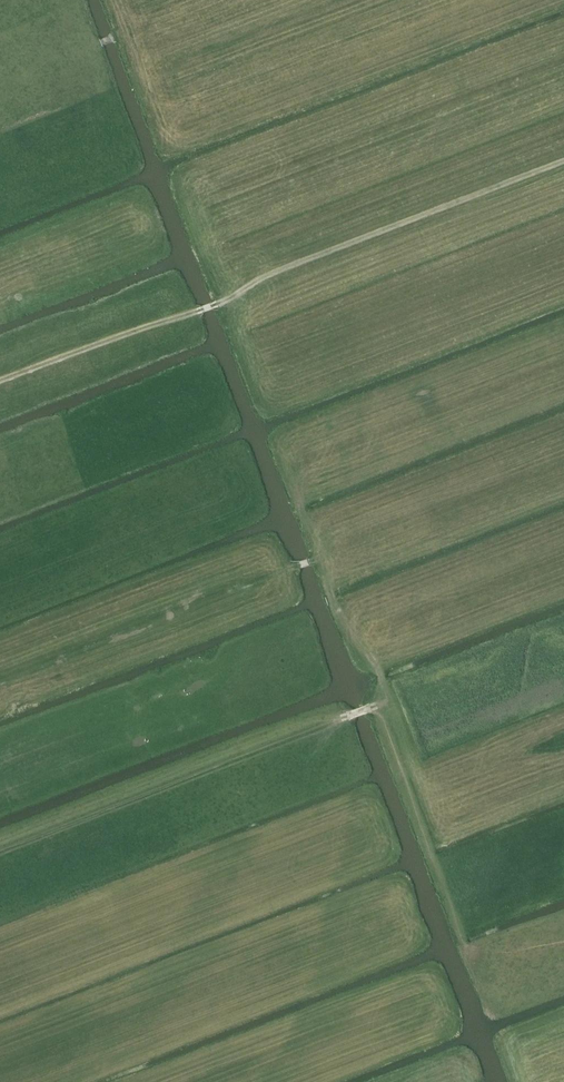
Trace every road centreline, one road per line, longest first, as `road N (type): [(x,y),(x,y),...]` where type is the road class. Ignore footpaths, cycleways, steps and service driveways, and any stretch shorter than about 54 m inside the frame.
road 1 (track): [(0,383),(216,304),(268,274),(563,157)]

